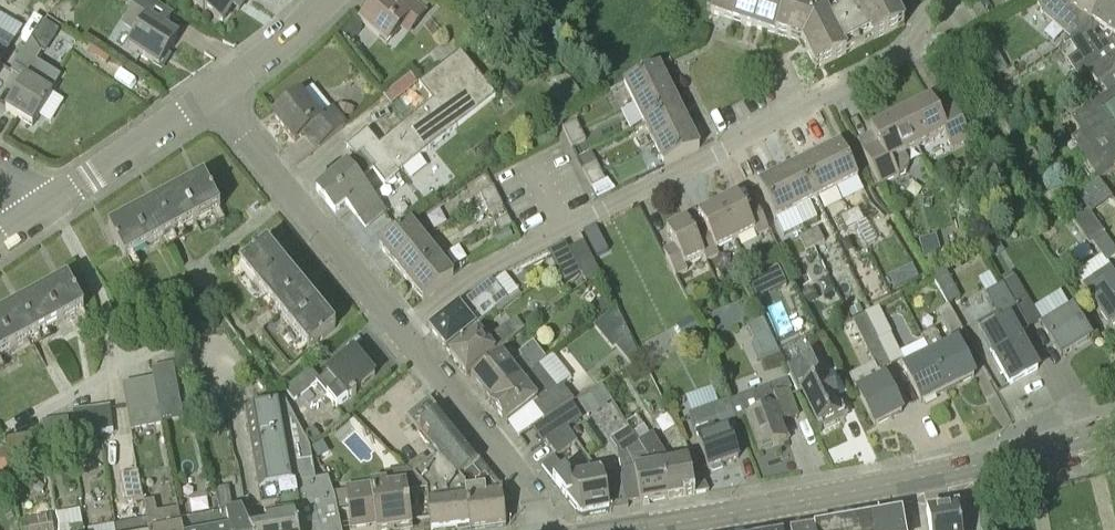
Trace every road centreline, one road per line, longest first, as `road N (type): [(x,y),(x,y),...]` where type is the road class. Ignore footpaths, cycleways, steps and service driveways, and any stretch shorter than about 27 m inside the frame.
road 1 (residential): [(404,330),(487,268),(906,55),(929,12),(948,0)]
road 2 (tertiary): [(630,529),(909,480),(1114,426)]
road 3 (unclassified): [(404,330),(208,97)]
road 4 (unclassified): [(542,529),(534,497),(404,330)]
road 5 (unclassified): [(55,201),(208,97)]
road 6 (unclassified): [(208,97),(327,0)]

